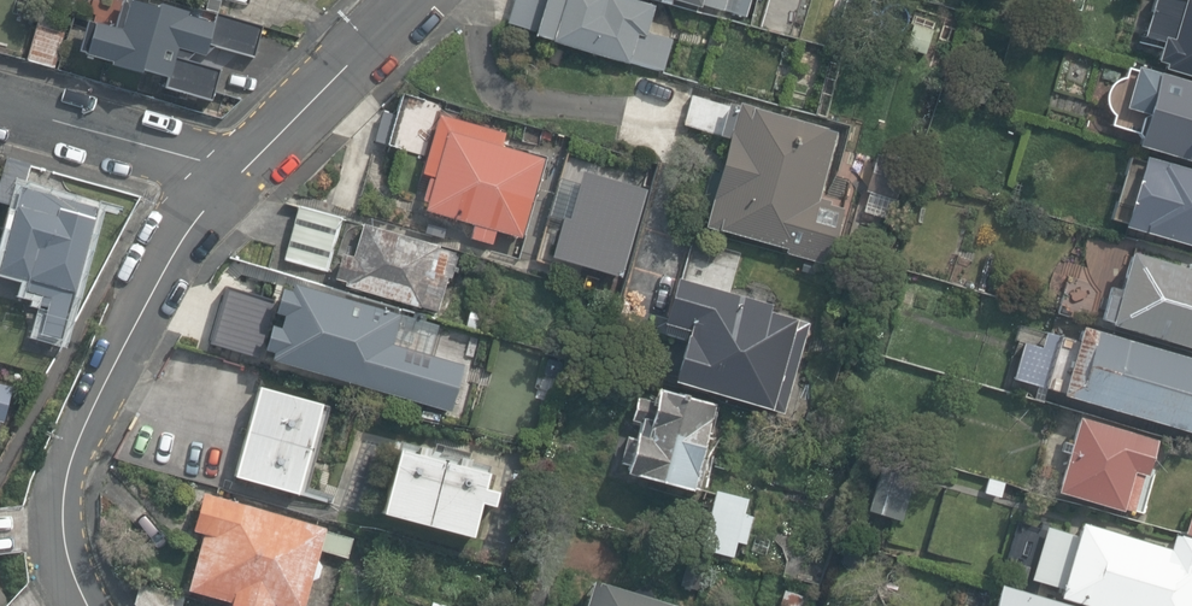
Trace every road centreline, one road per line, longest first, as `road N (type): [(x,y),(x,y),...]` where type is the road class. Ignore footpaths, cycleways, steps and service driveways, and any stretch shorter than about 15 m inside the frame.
road 1 (residential): [(88,605),(64,529),(74,452),(167,267),(234,180)]
road 2 (residential): [(234,180),(416,0)]
road 3 (residential): [(0,109),(208,165),(234,180)]

